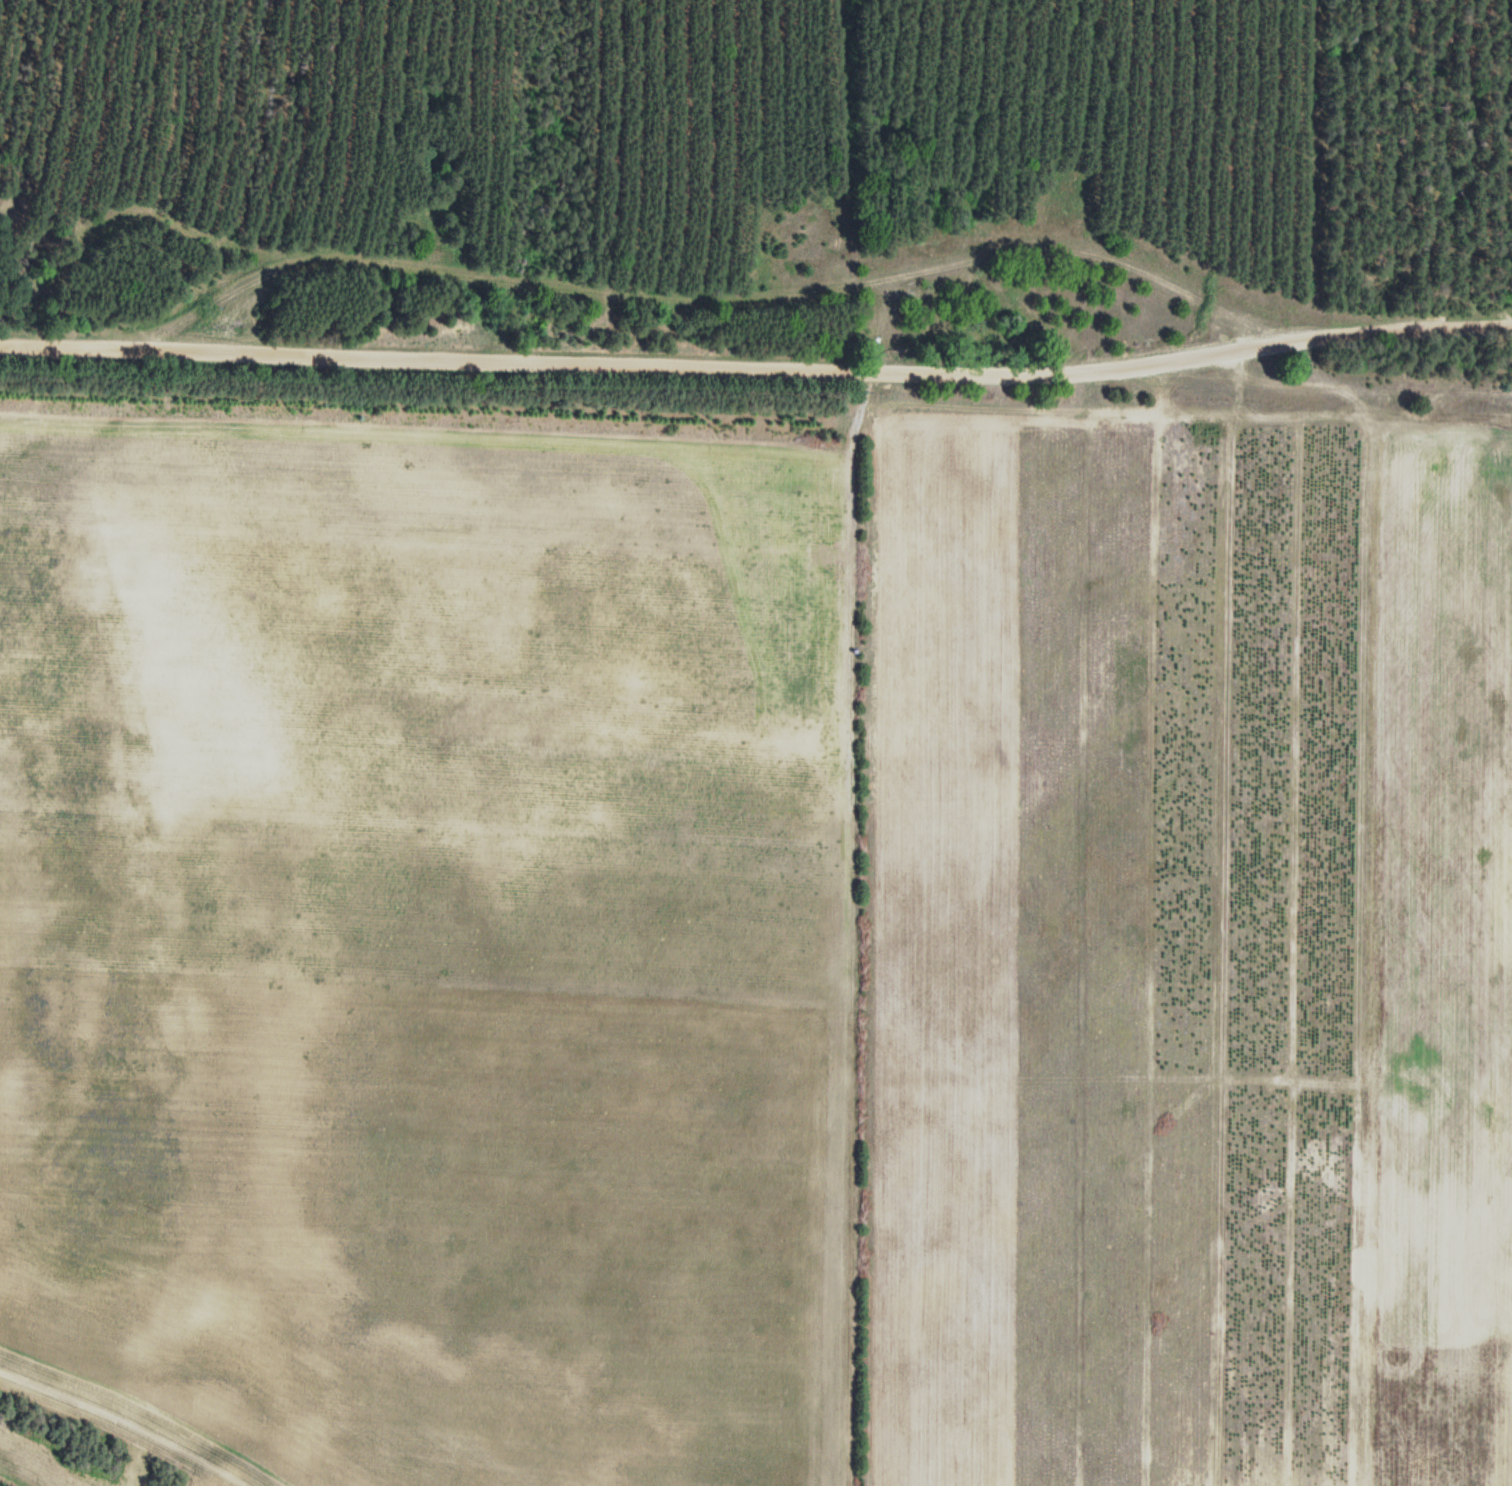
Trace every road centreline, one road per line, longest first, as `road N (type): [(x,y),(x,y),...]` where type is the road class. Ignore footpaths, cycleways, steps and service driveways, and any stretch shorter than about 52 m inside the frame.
road 1 (residential): [(1511,324),(1319,333),(1270,327),(1096,252),(1055,245),(845,290),(703,303),(339,258),(261,275),(153,335),(89,346),(0,344)]
road 2 (track): [(243,1485),(127,1423),(0,1375)]

